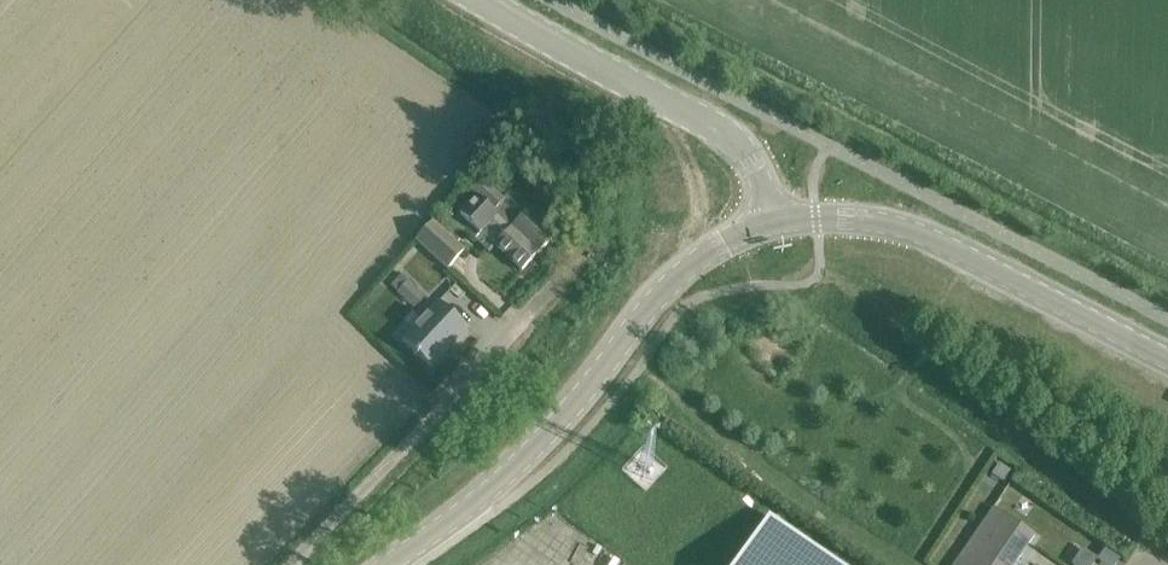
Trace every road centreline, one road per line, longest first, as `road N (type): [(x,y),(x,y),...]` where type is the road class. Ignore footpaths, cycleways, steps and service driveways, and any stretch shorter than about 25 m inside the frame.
road 1 (secondary): [(392,564),(499,482),(554,428),(659,296),(698,261),(772,224)]
road 2 (residential): [(295,564),(590,245)]
road 3 (secondary): [(1167,360),(889,225),(772,224)]
road 4 (secondary): [(772,224),(762,185),(736,144),(475,0)]

